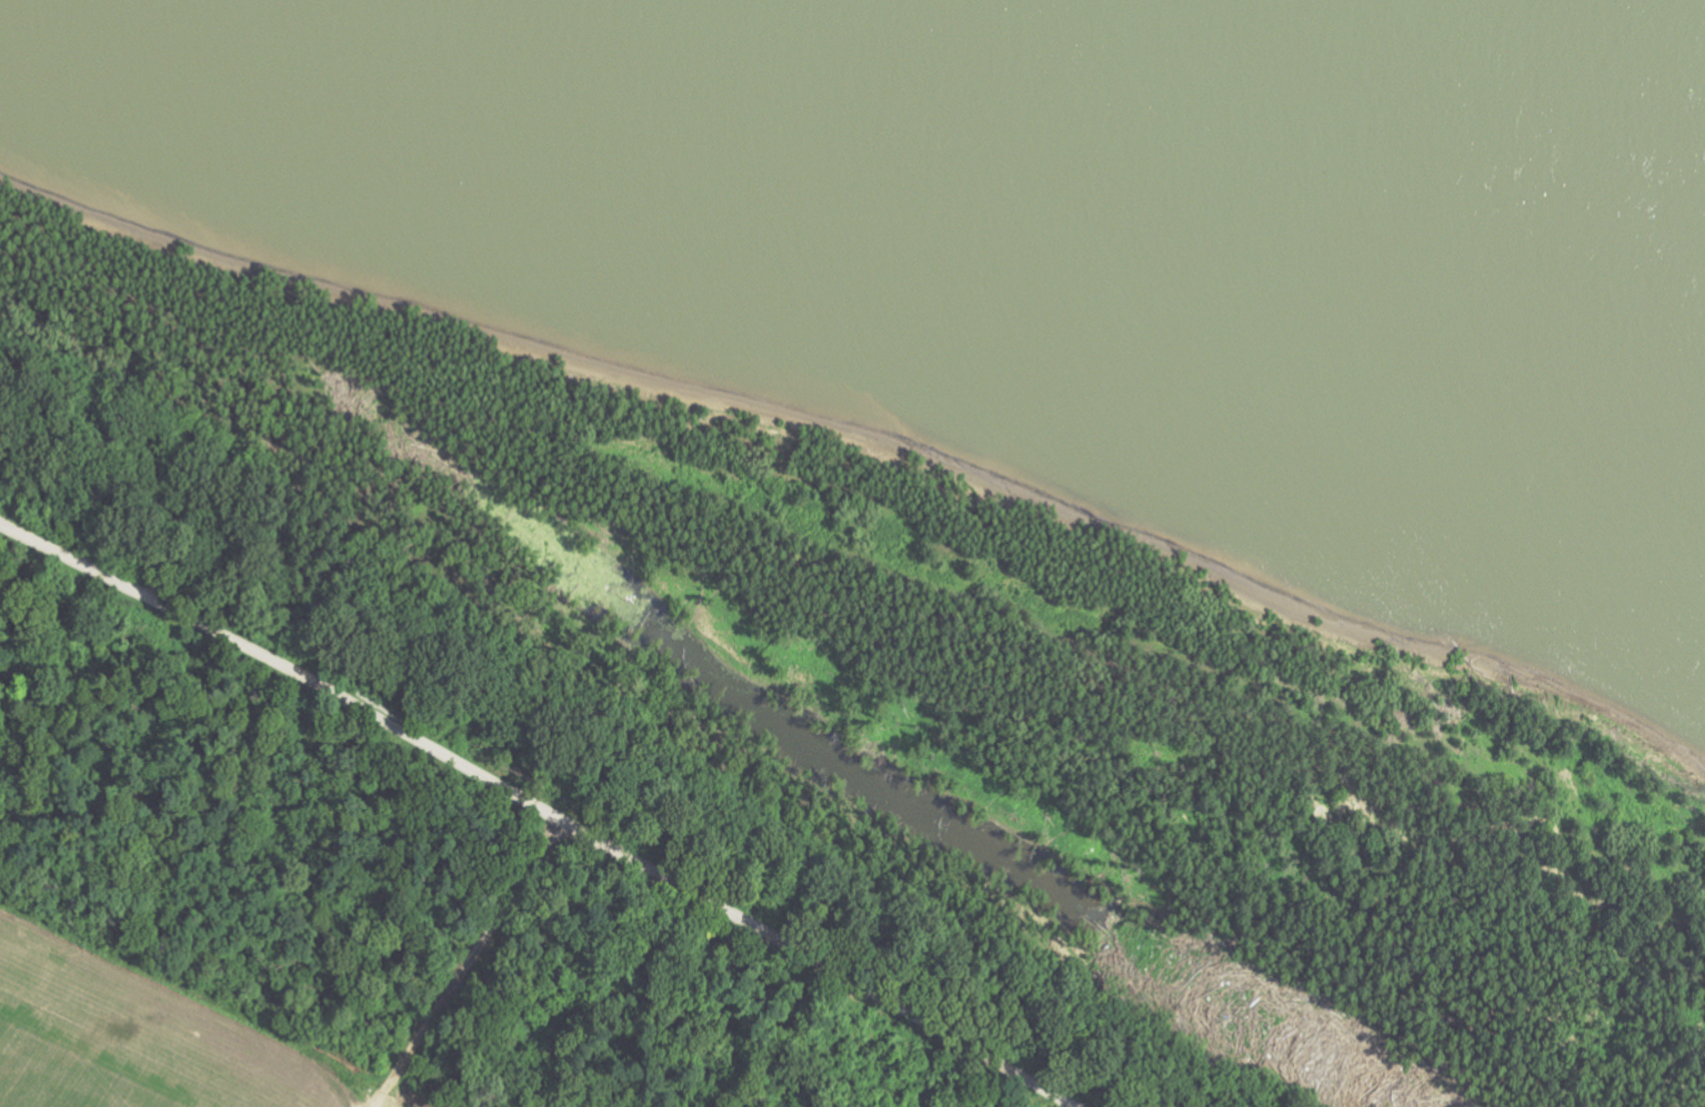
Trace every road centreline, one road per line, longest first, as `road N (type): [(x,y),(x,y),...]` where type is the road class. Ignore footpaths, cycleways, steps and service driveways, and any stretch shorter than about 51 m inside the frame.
road 1 (track): [(0,525),(219,632),(1074,1106)]

